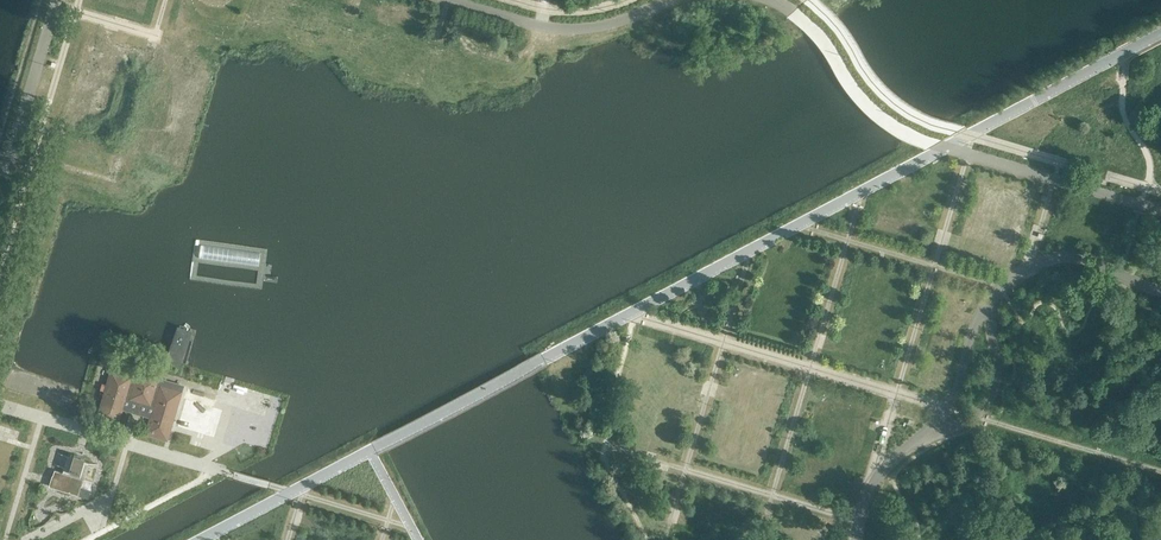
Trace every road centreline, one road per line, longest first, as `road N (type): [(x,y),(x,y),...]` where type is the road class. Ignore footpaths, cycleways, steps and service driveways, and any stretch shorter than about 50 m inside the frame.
road 1 (unclassified): [(793,11),(863,98),(914,136),(1160,207)]
road 2 (unclassified): [(669,0),(627,18),(567,29),(452,0)]
road 3 (unclassified): [(55,0),(0,190)]
road 4 (unclassified): [(987,306),(1014,275),(1062,257),(1093,261),(1160,291)]
road 5 (unclassified): [(921,438),(974,416),(991,396),(996,362),(987,306)]
road 6 (unclassified): [(921,438),(948,408),(987,306)]
road 7 (unclassified): [(857,539),(875,481),(921,438)]

